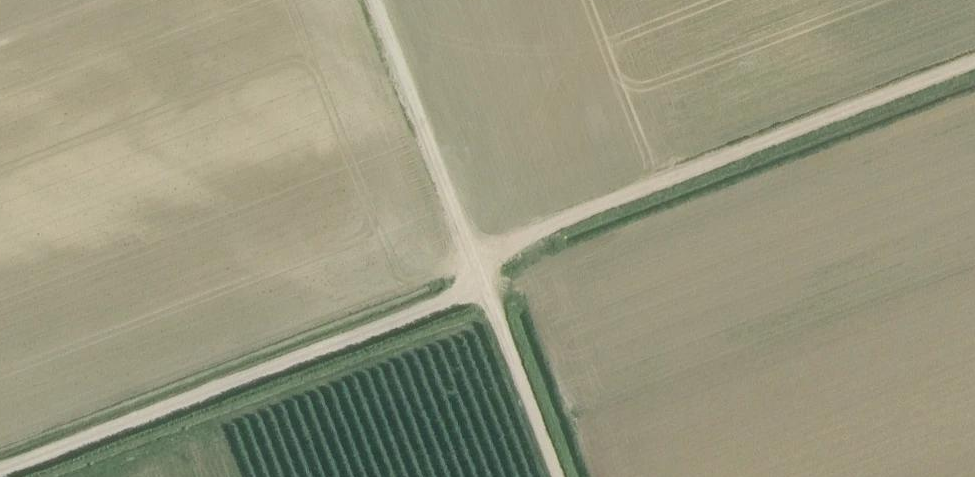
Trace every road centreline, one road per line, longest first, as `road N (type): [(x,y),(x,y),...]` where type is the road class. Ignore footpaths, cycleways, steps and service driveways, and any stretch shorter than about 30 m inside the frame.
road 1 (unclassified): [(974,64),(474,252)]
road 2 (track): [(485,286),(0,472)]
road 3 (unclassified): [(474,252),(377,0)]
road 4 (unclassified): [(559,476),(474,252)]

